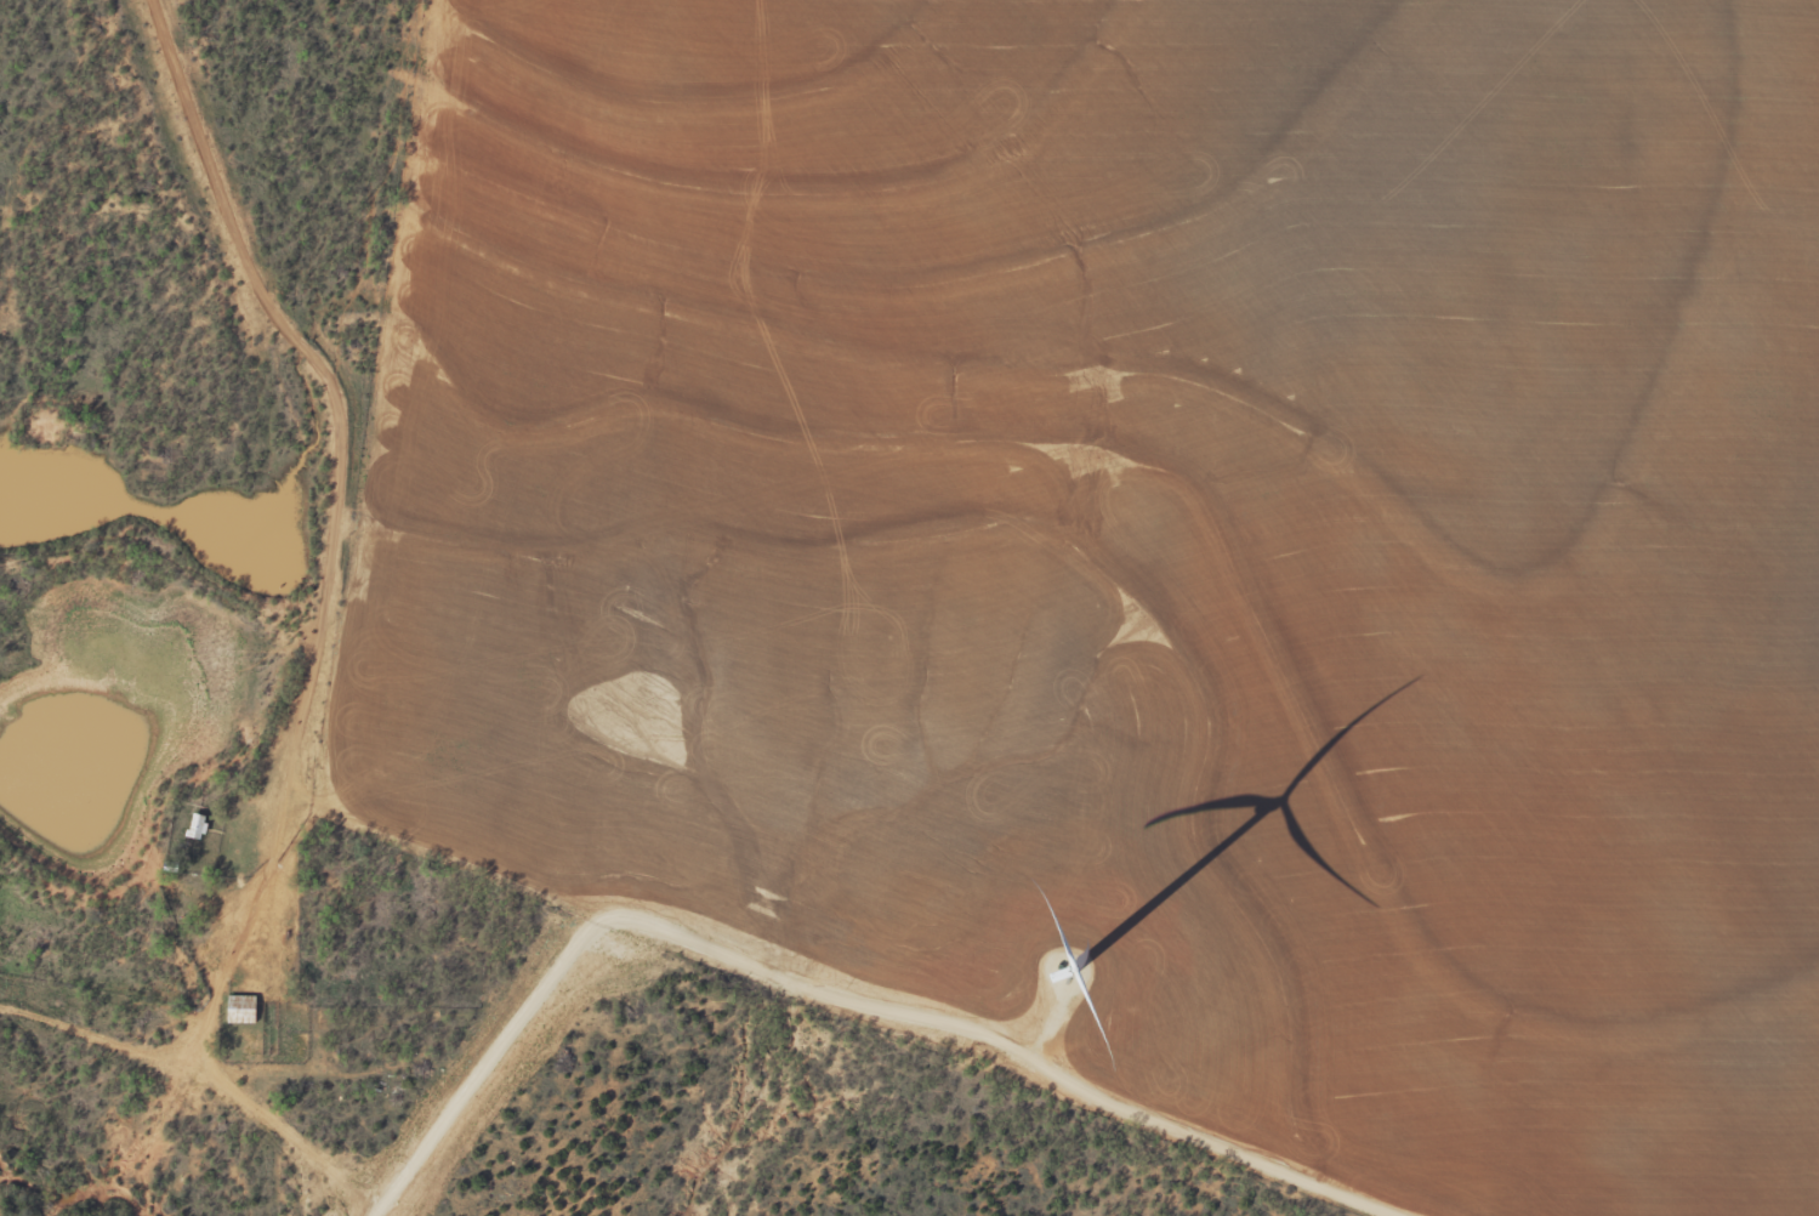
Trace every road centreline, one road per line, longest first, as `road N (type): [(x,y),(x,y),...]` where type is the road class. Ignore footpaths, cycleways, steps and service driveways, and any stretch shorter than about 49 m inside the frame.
road 1 (residential): [(195,1057),(214,1095),(341,1215)]
road 2 (residential): [(0,1042),(58,1076),(195,1057)]

